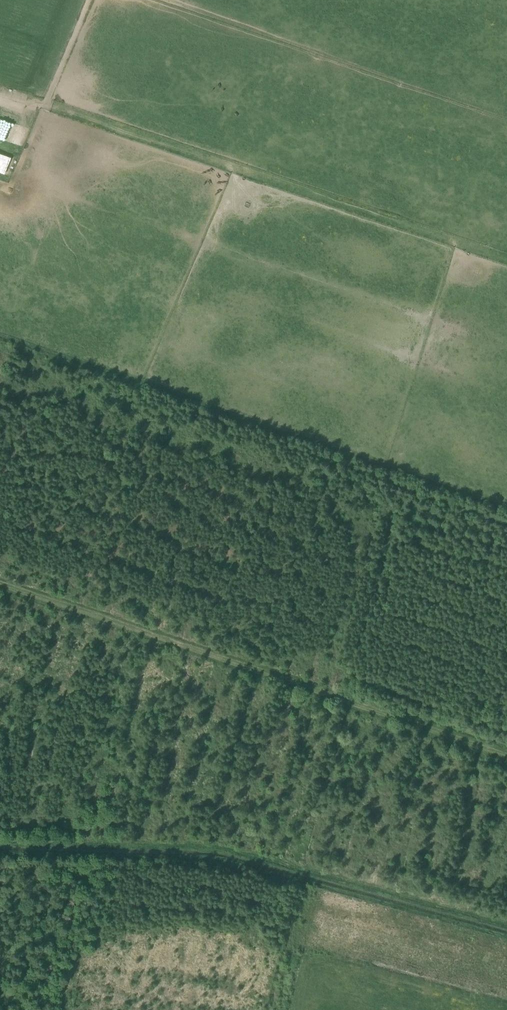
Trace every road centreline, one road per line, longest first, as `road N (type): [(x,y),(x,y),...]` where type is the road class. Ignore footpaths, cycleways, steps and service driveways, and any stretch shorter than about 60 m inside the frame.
road 1 (track): [(506,755),(0,584)]
road 2 (track): [(24,105),(49,106),(506,260)]

